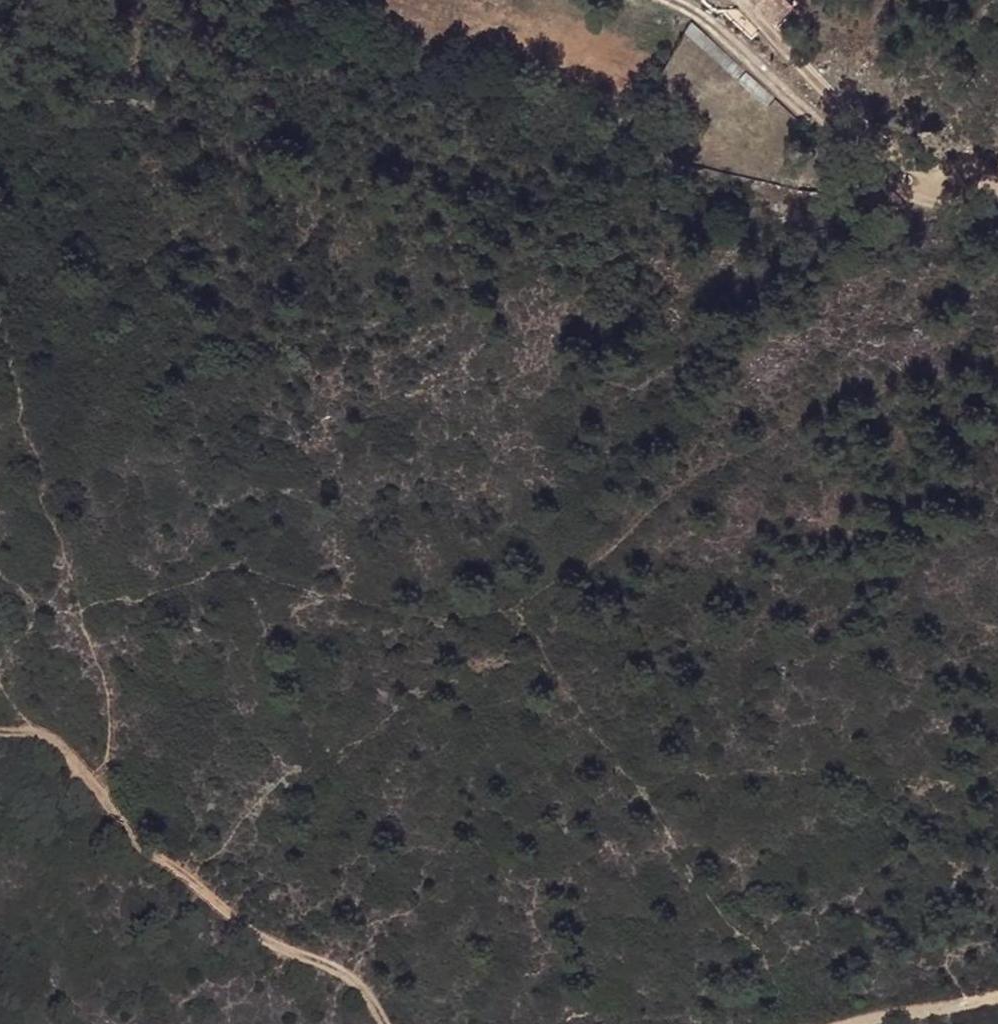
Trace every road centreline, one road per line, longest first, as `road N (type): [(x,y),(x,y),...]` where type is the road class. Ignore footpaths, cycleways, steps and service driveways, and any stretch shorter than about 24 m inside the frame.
road 1 (track): [(376,1023),(334,967),(238,929),(121,831),(32,730),(0,732)]
road 2 (track): [(668,0),(714,25),(823,132)]
road 3 (track): [(997,999),(868,1023)]

